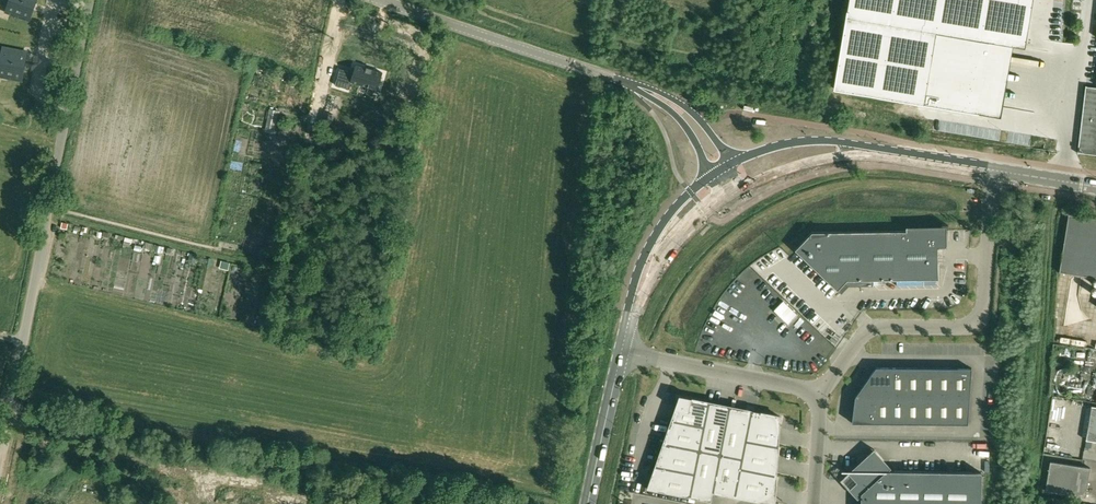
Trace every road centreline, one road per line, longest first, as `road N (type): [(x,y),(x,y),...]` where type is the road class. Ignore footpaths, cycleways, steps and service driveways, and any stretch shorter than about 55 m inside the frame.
road 1 (unclassified): [(0,457),(90,0)]
road 2 (unclassified): [(819,393),(874,332),(958,330),(979,317),(994,173)]
road 3 (unclassified): [(633,86),(377,0)]
road 4 (secondary): [(936,162),(818,141),(775,146),(729,166)]
road 5 (track): [(212,477),(74,445),(3,440)]
road 6 (secondary): [(732,196),(839,158),(936,162)]
road 7 (secondary): [(712,176),(651,241),(621,354)]
road 8 (unclassified): [(819,393),(621,354)]
road 9 (secondary): [(621,354),(654,274),(732,196)]
road 10 (secondary): [(621,354),(587,503)]
road 11 (unclassified): [(729,166),(696,116),(657,91),(633,86)]
road 12 (track): [(206,502),(212,477),(312,503)]
road 13 (unclassified): [(633,86),(682,121),(712,176)]

